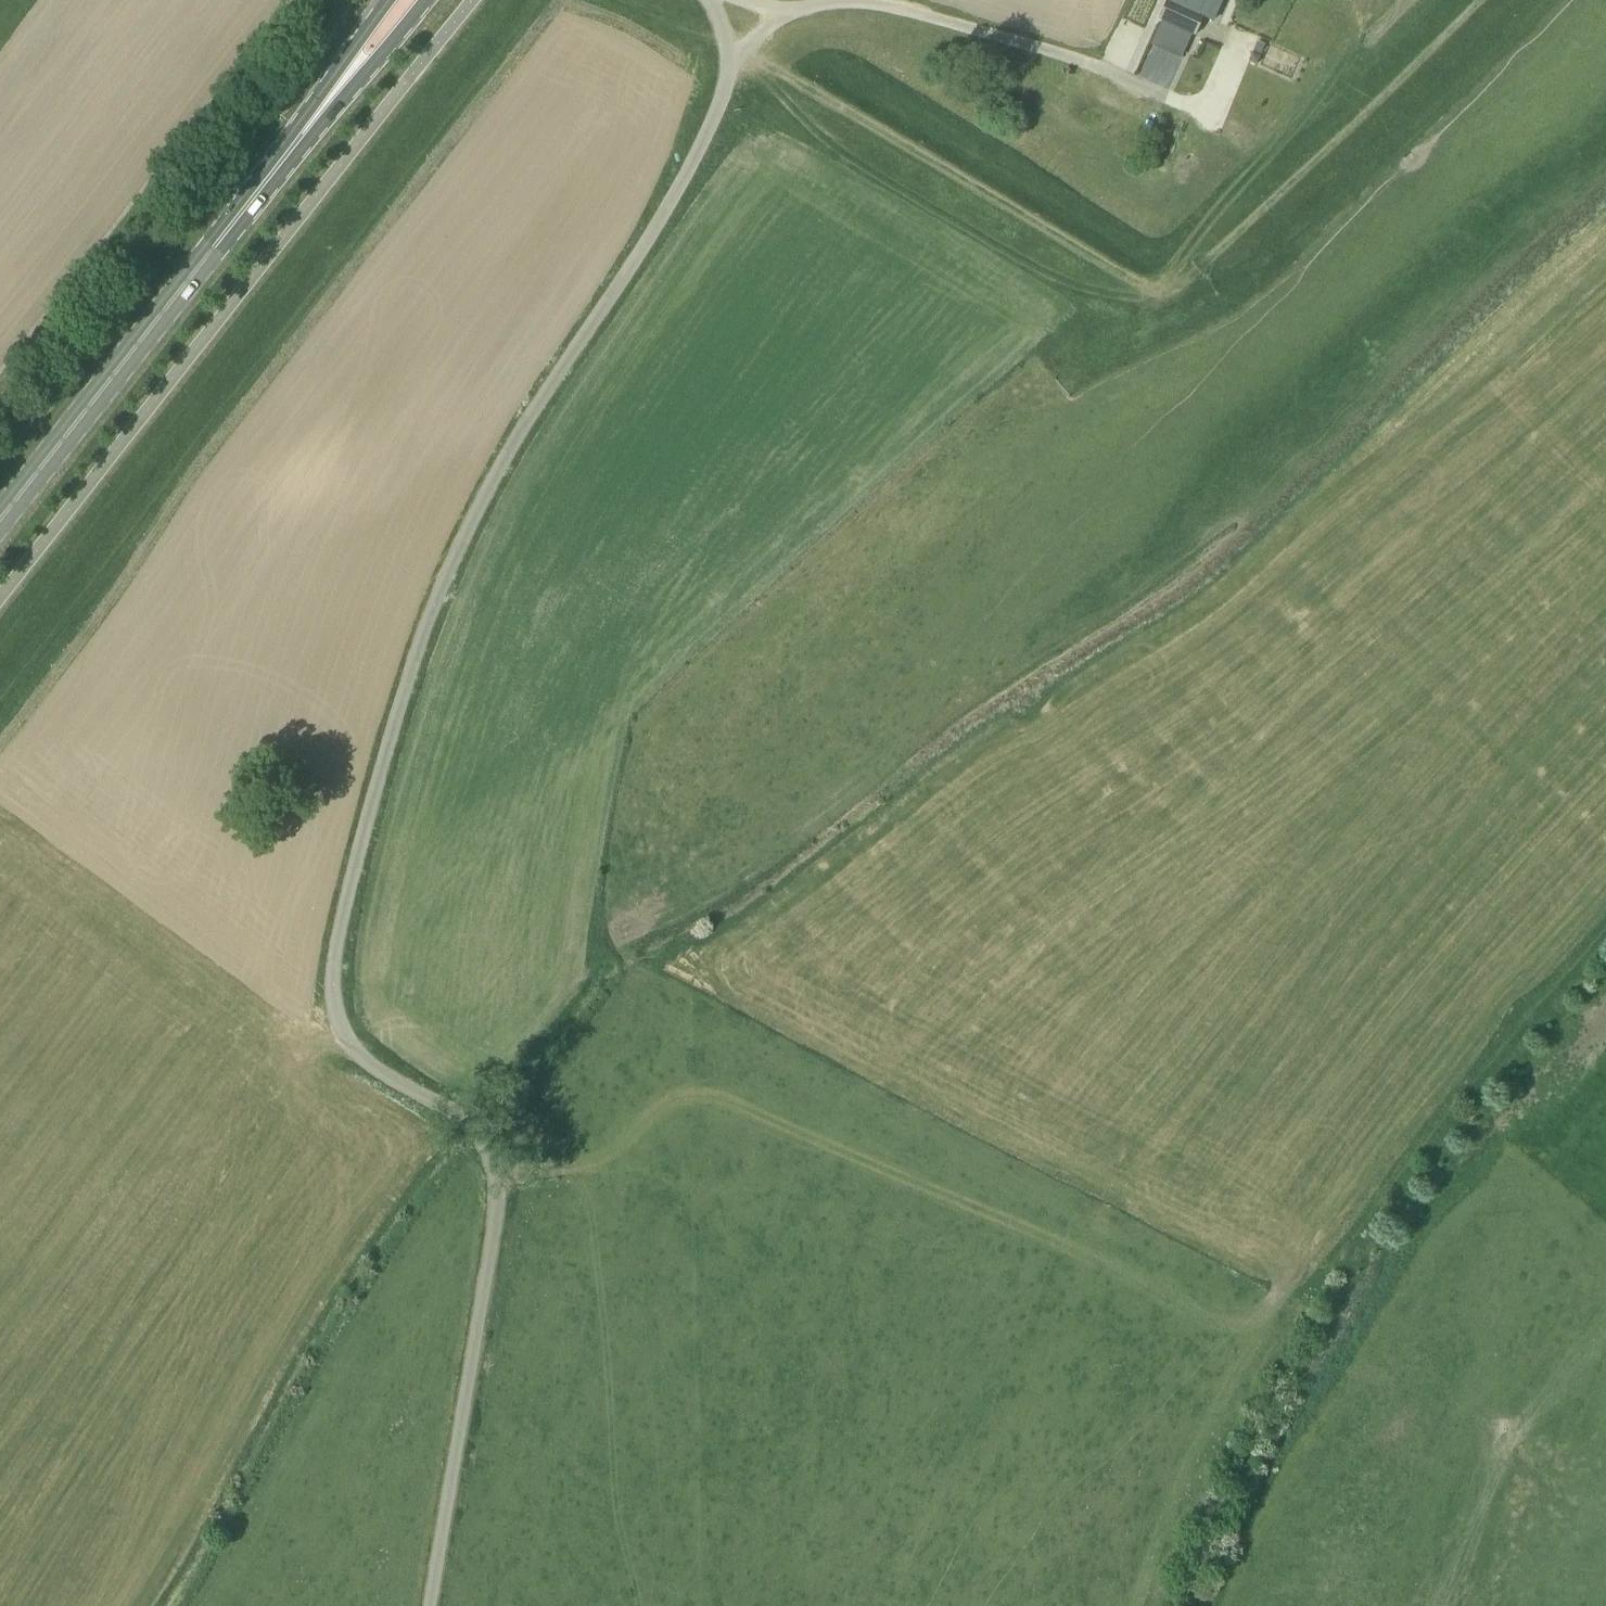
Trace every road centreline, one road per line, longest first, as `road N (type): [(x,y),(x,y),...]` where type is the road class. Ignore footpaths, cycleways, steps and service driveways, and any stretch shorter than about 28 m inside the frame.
road 1 (track): [(1490,0),(1220,258),(1189,282),(1147,286),(733,58)]
road 2 (primary): [(0,519),(336,90)]
road 3 (primary): [(336,90),(378,58),(424,0)]

